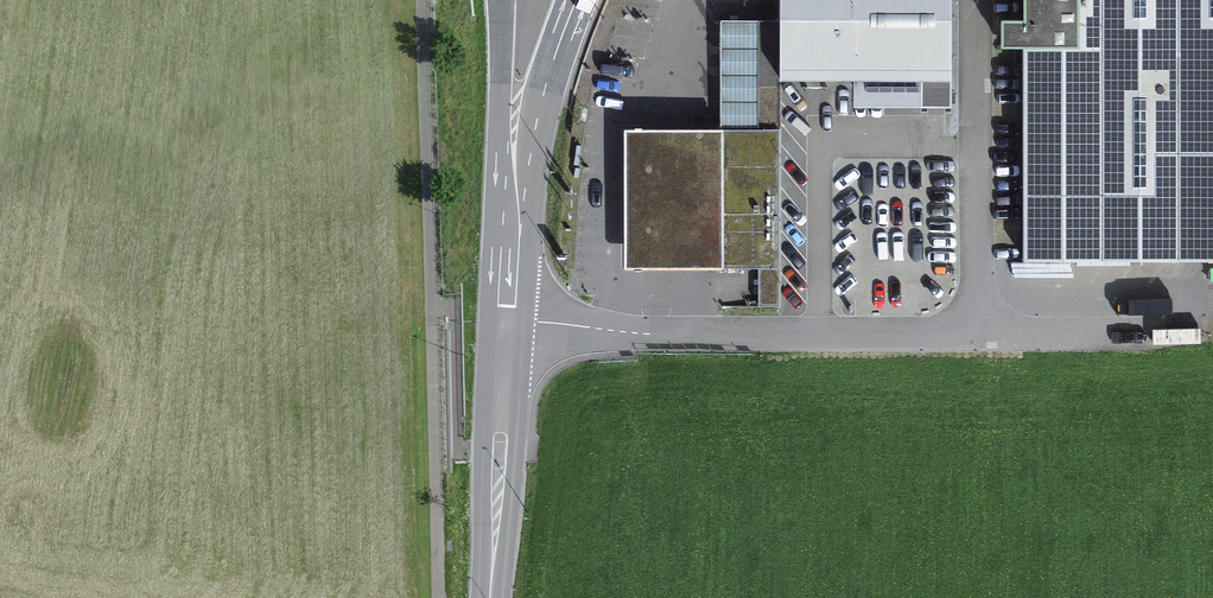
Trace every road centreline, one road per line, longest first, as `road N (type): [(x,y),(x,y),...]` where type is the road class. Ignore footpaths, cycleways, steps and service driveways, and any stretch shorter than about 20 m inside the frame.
road 1 (secondary): [(515,173),(490,597)]
road 2 (secondary): [(515,173),(577,0)]
road 3 (secondary): [(499,0),(515,173)]

